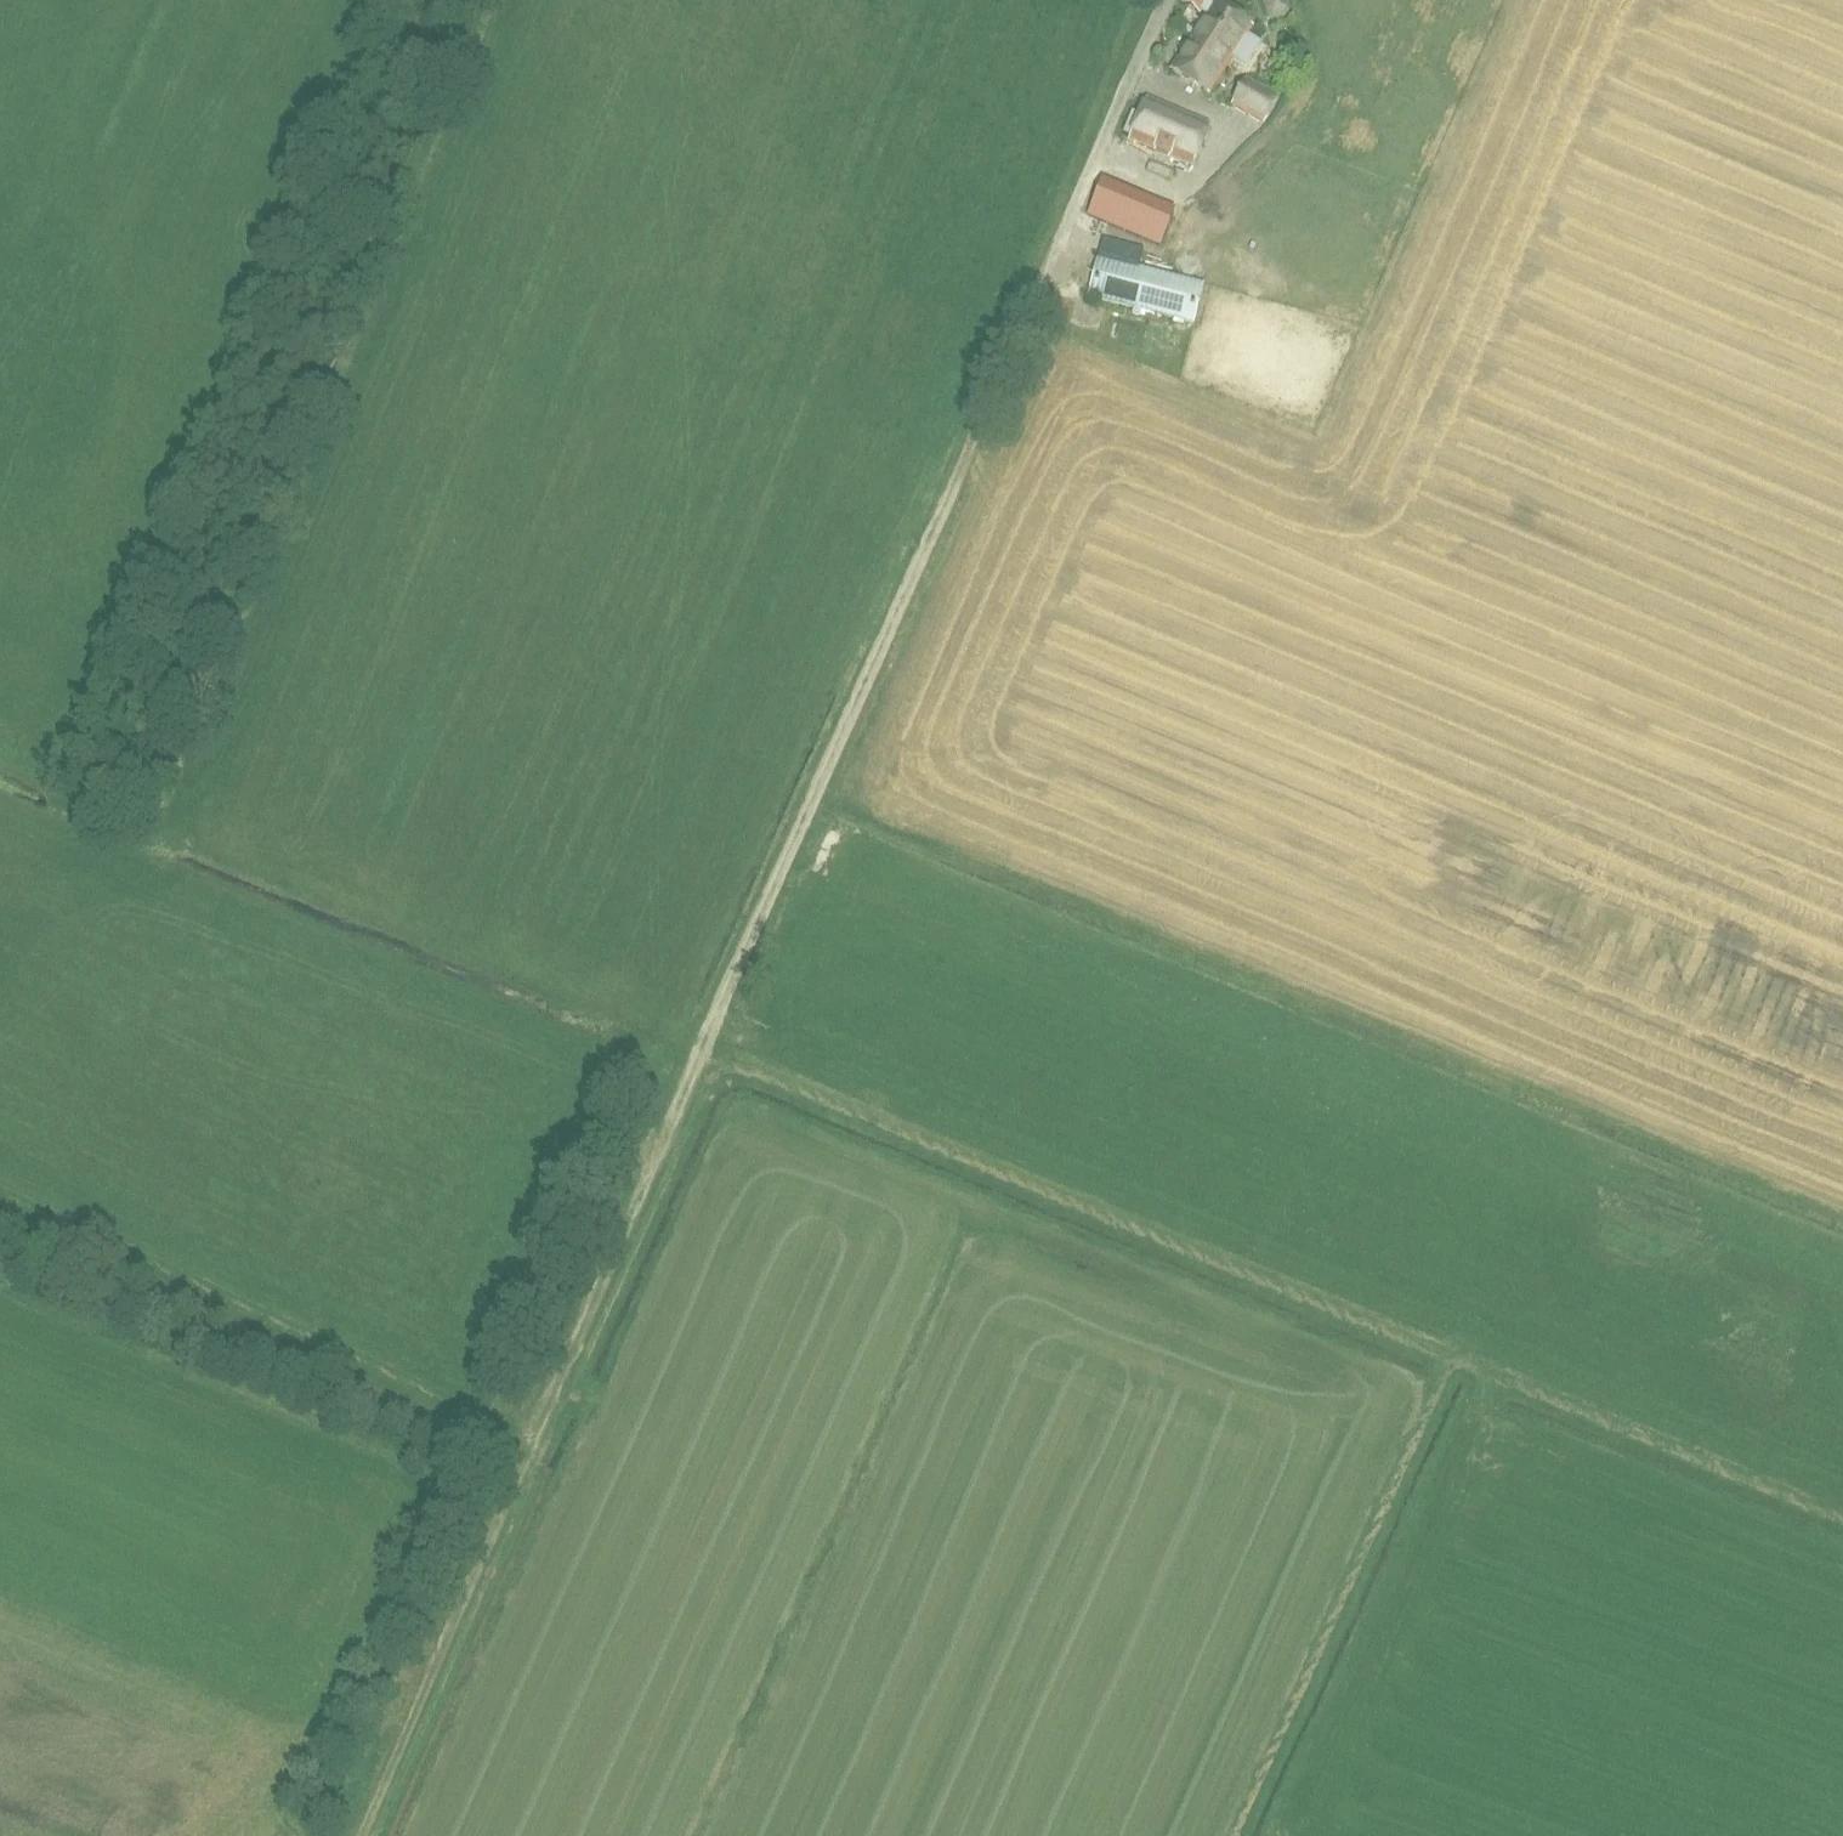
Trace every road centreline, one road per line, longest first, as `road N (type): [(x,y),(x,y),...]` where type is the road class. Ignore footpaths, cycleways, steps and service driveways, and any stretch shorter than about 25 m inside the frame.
road 1 (track): [(359,1835),(1042,283)]
road 2 (unclassified): [(1042,283),(1164,0)]

